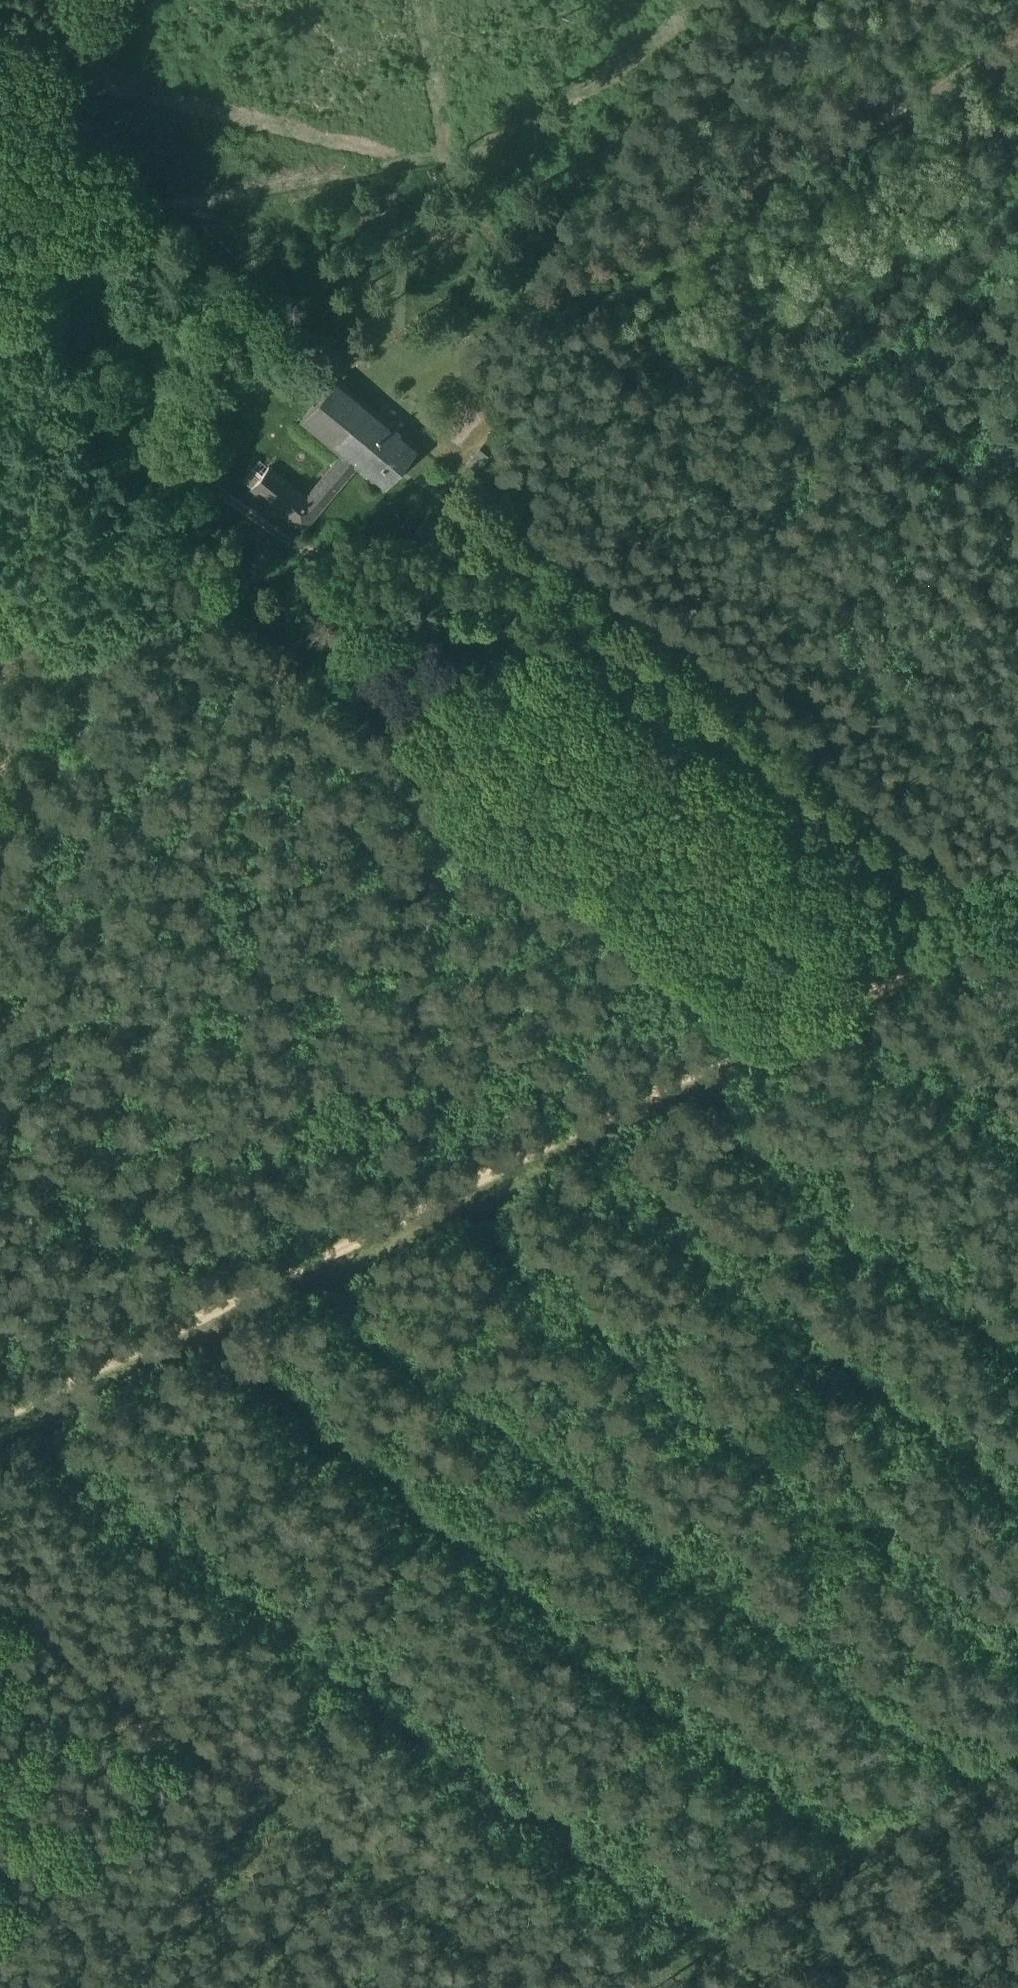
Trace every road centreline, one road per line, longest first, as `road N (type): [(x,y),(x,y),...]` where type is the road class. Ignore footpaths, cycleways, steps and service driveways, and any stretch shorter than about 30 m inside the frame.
road 1 (track): [(949,933),(425,1215),(0,1417)]
road 2 (track): [(1017,37),(339,361),(216,490)]
road 3 (track): [(0,1607),(512,1987)]
road 4 (track): [(1017,1740),(782,1878),(626,1987)]
road 5 (track): [(0,844),(216,490)]

